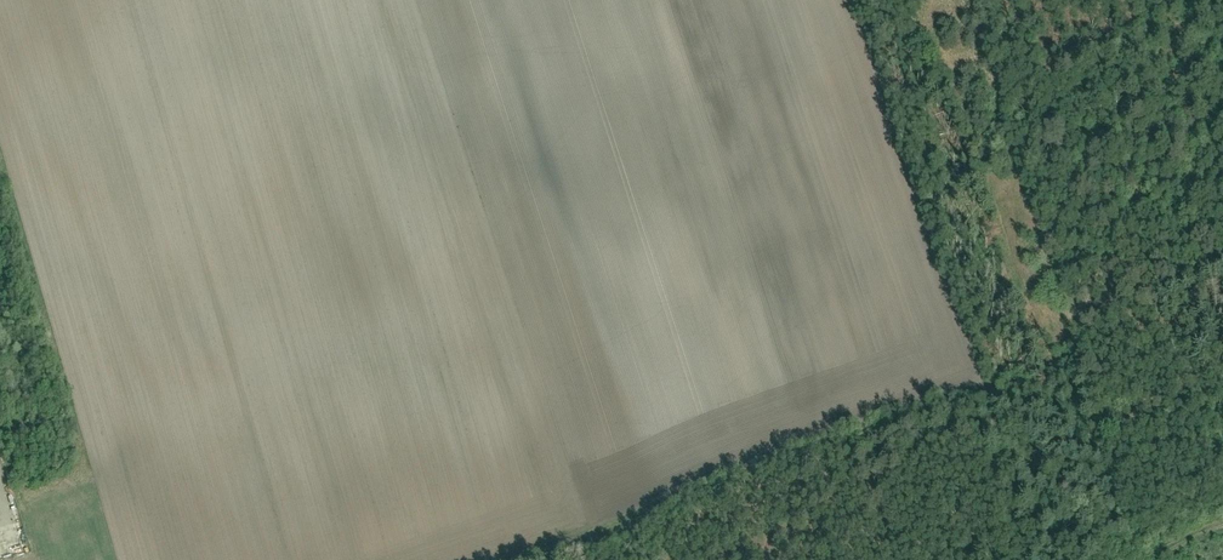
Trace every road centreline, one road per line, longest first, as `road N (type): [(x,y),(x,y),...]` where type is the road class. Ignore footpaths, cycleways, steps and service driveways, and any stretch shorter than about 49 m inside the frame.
road 1 (track): [(1019,356),(465,559)]

